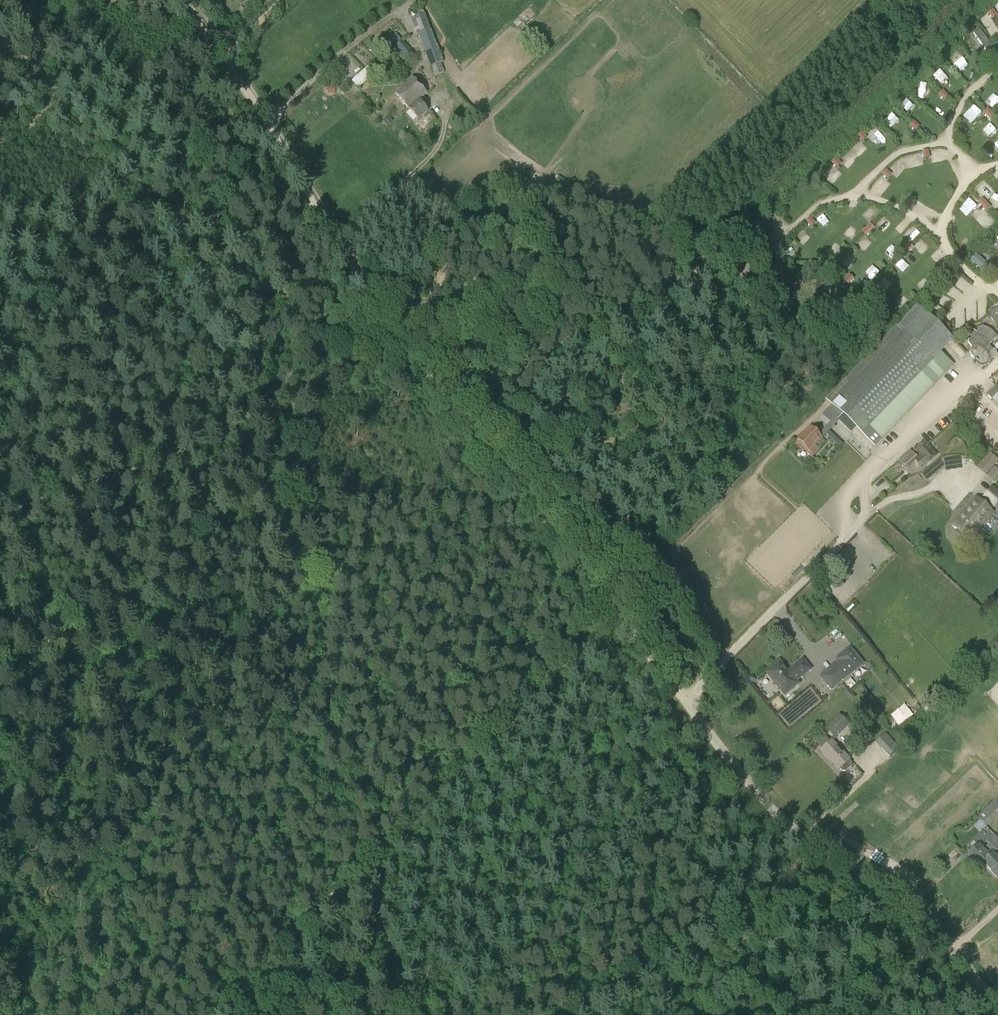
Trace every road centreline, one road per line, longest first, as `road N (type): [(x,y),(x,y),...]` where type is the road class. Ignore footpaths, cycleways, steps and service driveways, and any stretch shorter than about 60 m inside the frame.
road 1 (unclassified): [(997,1009),(965,962),(899,896),(783,819),(722,751),(378,308),(198,0)]
road 2 (track): [(290,378),(306,570),(363,861)]
road 3 (track): [(0,513),(178,450),(290,378)]
road 4 (track): [(363,861),(209,1014)]

